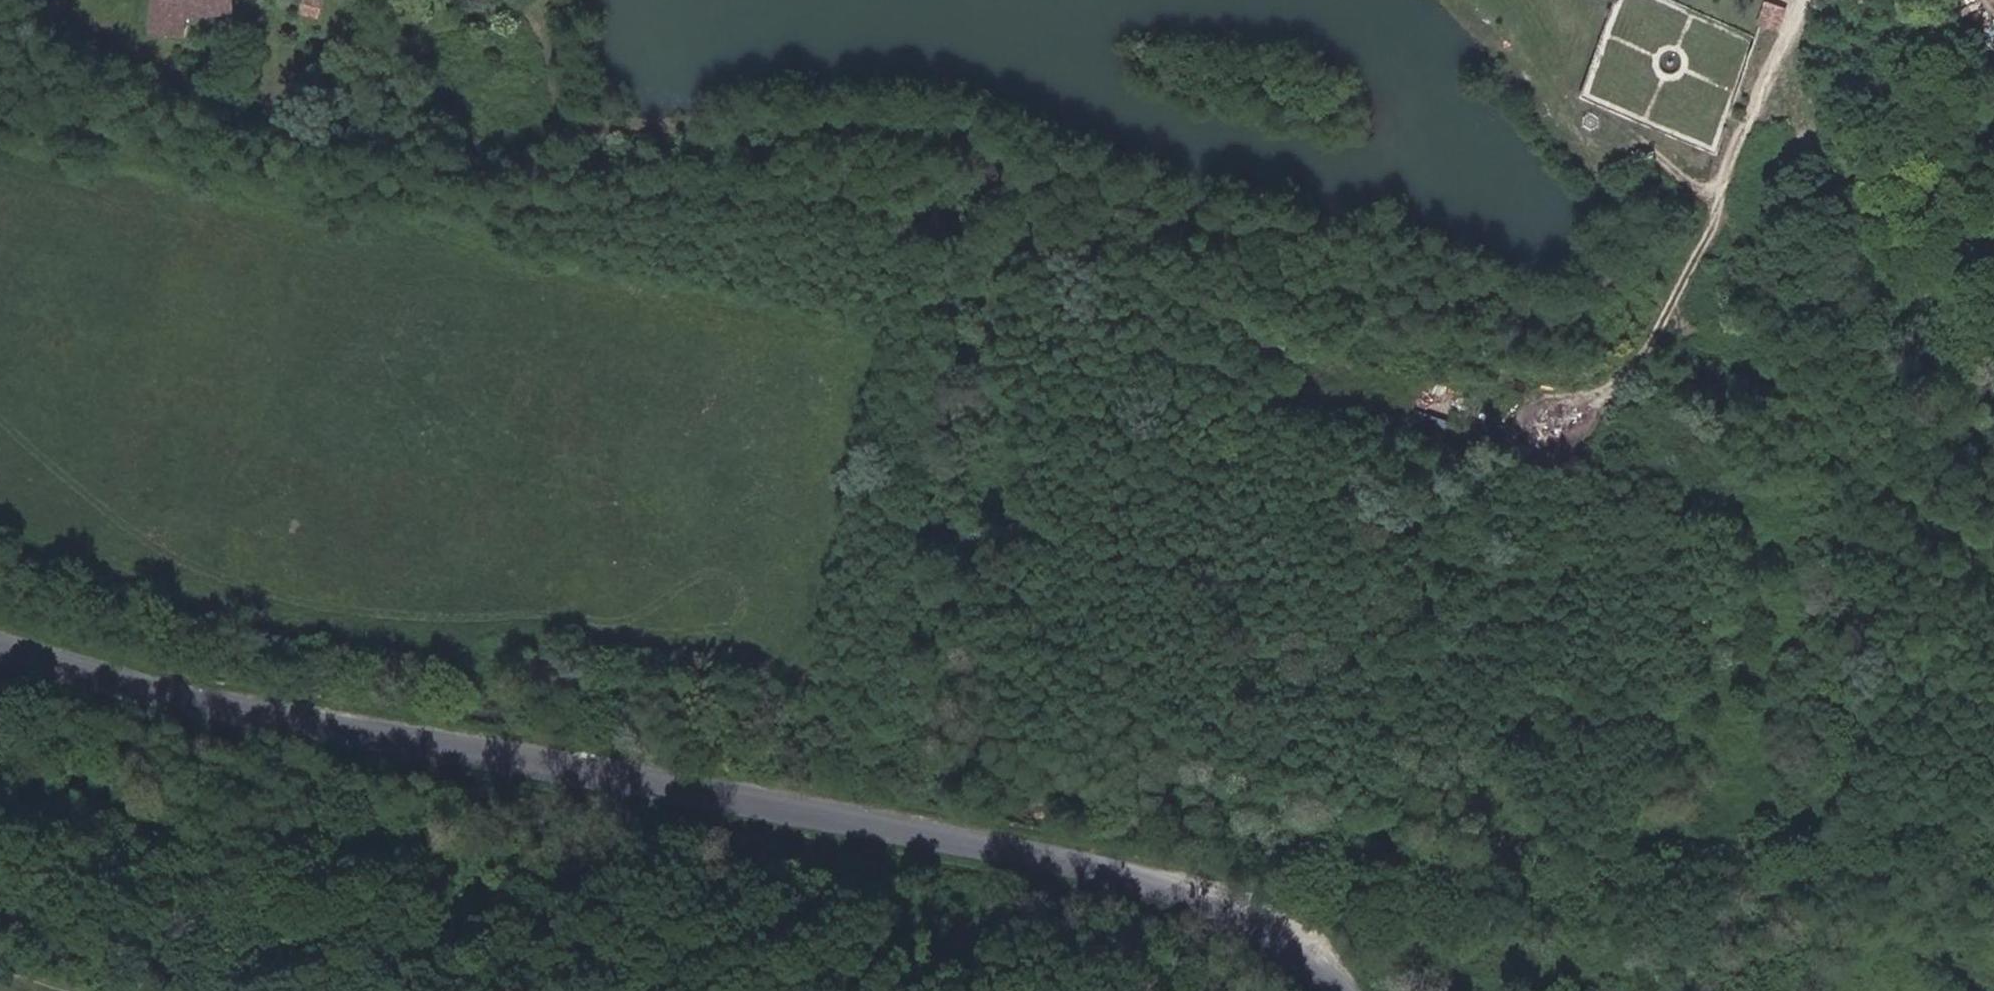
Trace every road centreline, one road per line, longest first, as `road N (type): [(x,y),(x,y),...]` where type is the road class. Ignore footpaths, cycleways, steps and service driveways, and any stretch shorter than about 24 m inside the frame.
road 1 (tertiary): [(0,650),(1198,889),(1272,922),(1350,990)]

